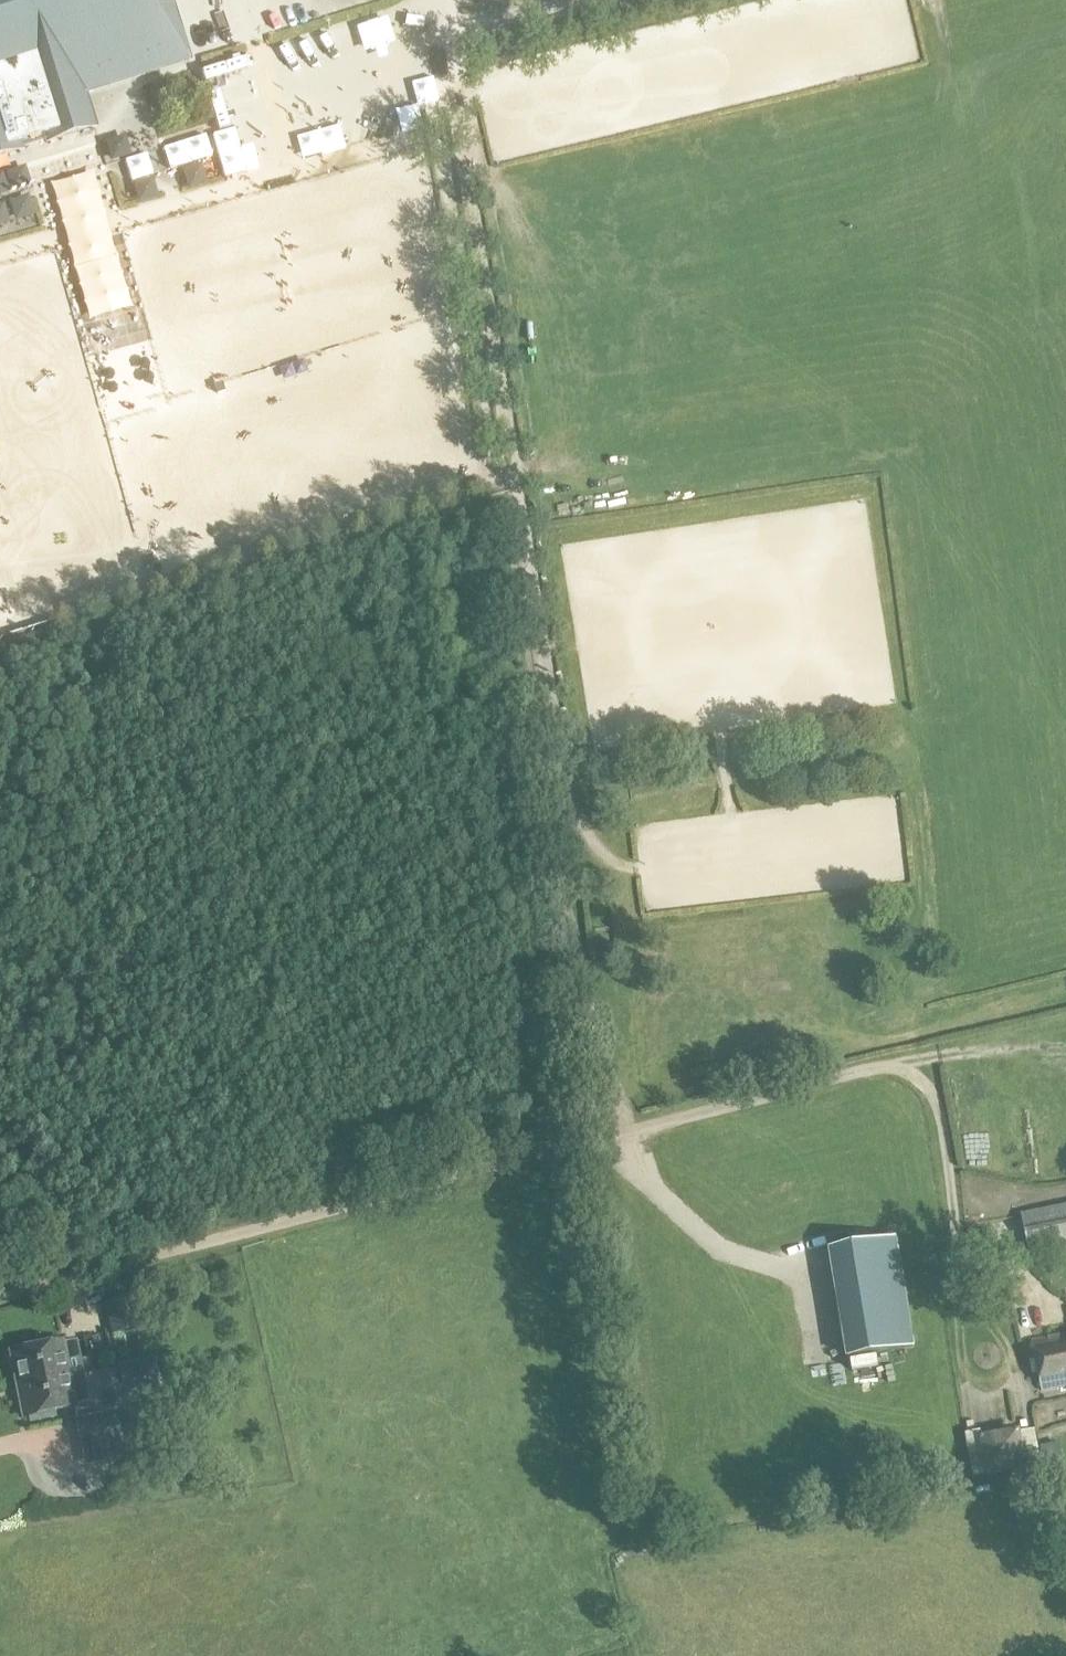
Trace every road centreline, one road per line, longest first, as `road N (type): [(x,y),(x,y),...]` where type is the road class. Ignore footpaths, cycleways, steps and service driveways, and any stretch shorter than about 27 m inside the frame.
road 1 (track): [(0,1296),(576,1135),(880,1061),(907,1061),(939,1095),(969,1314)]

